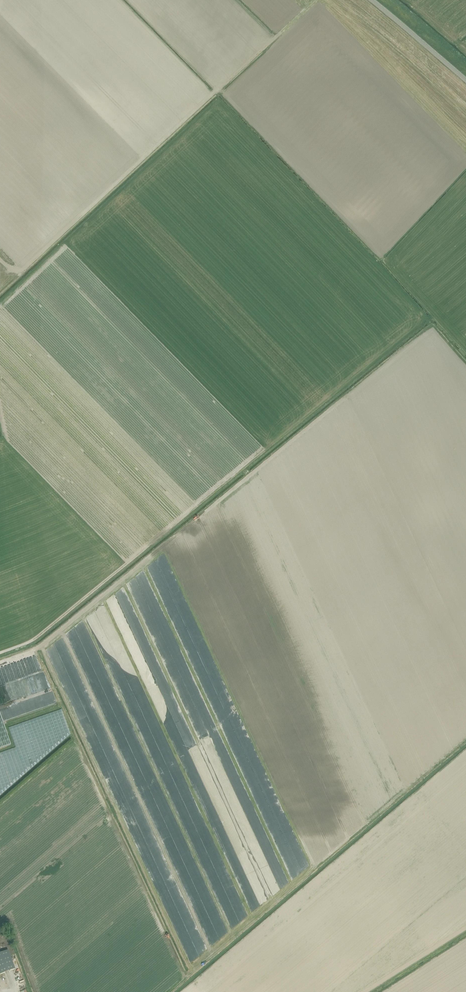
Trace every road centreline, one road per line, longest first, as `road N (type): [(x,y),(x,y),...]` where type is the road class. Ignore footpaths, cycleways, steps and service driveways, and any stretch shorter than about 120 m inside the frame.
road 1 (tertiary): [(465,80),(370,0)]
road 2 (track): [(363,991),(465,927)]

